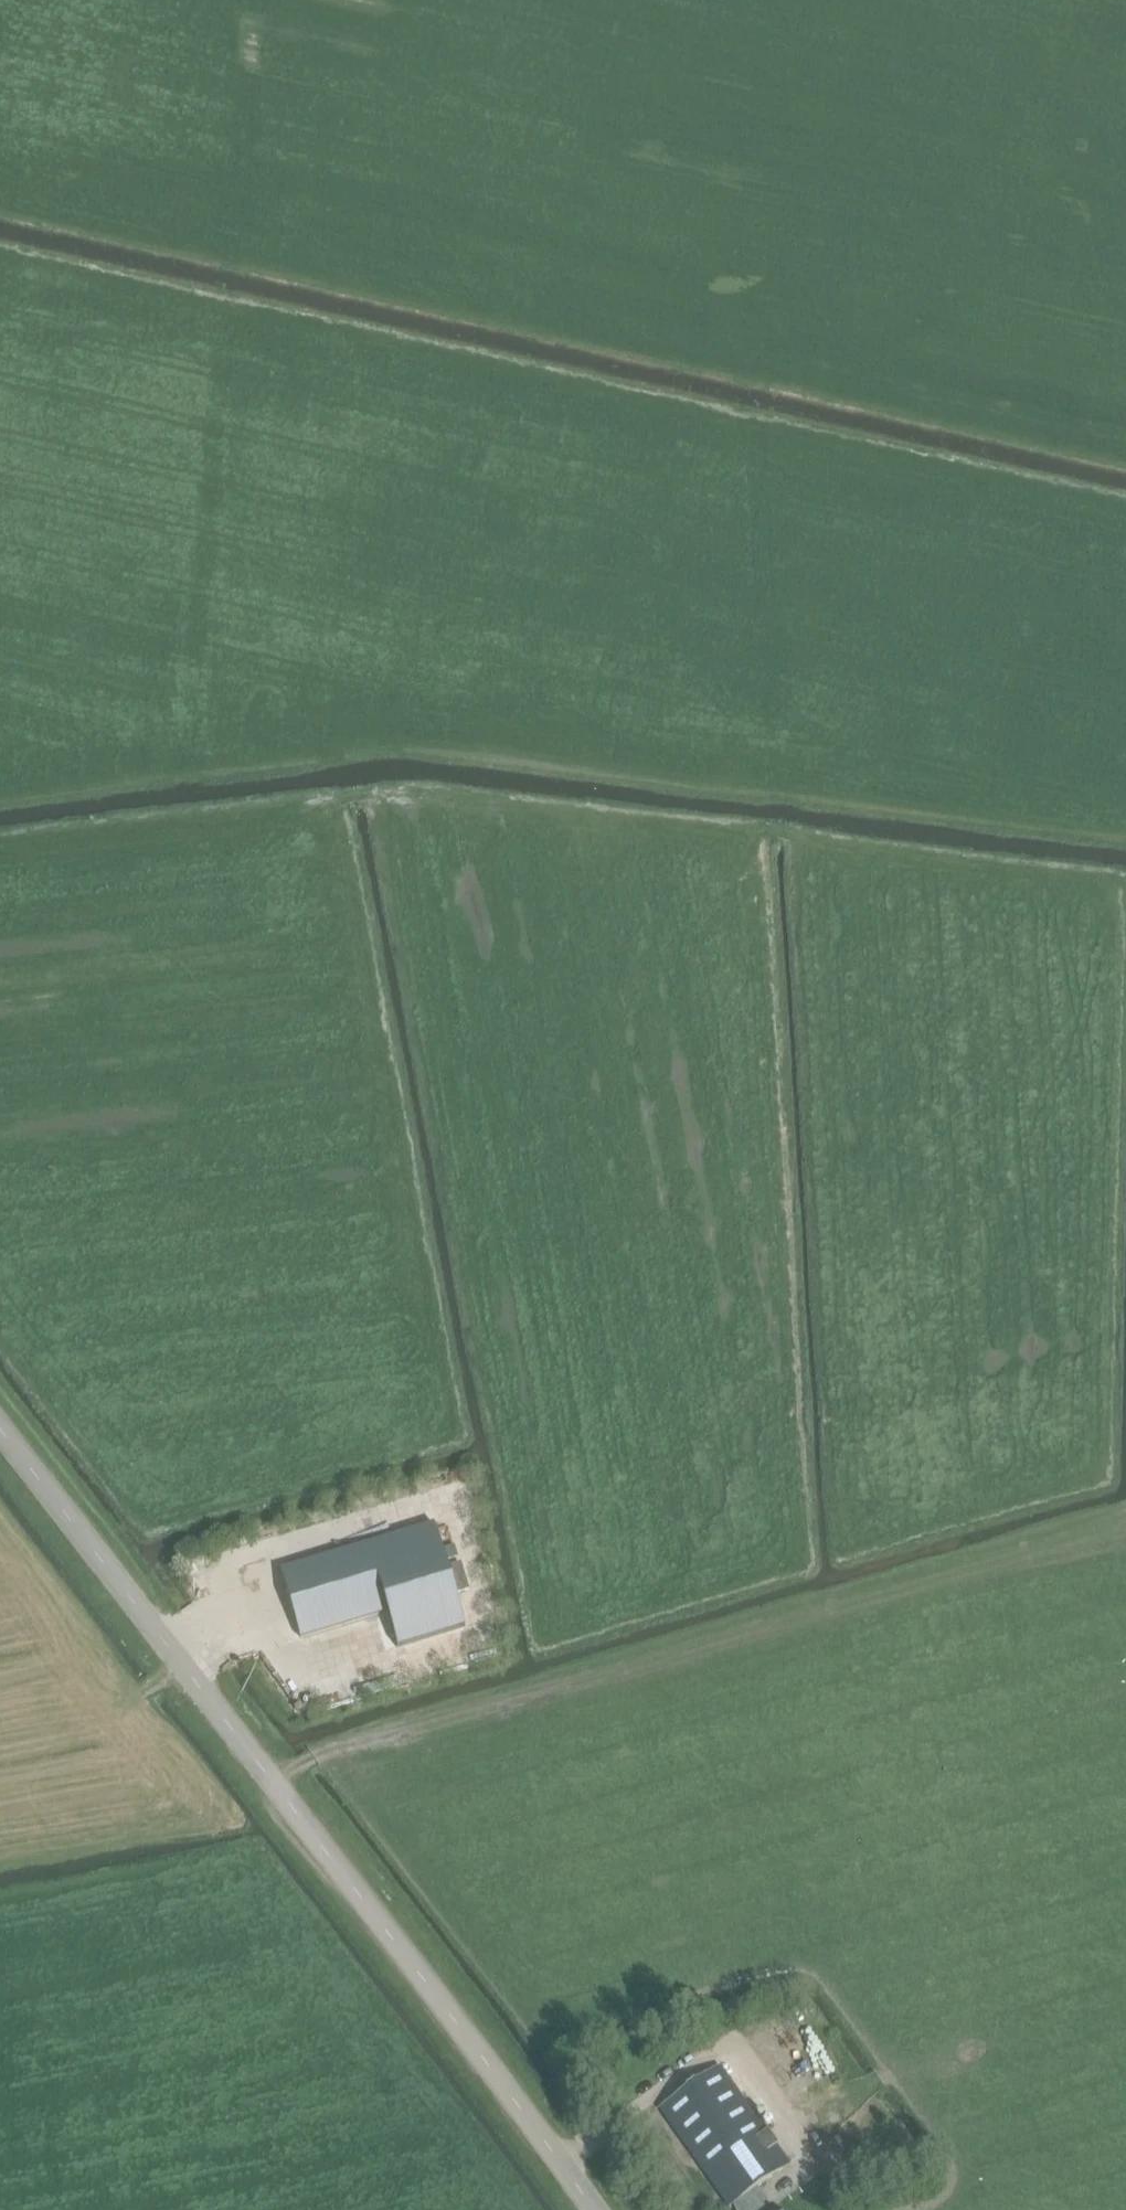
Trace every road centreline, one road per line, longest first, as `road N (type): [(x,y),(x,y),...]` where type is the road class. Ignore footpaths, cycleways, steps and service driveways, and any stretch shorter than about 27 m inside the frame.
road 1 (tertiary): [(595,2209),(0,1430)]

